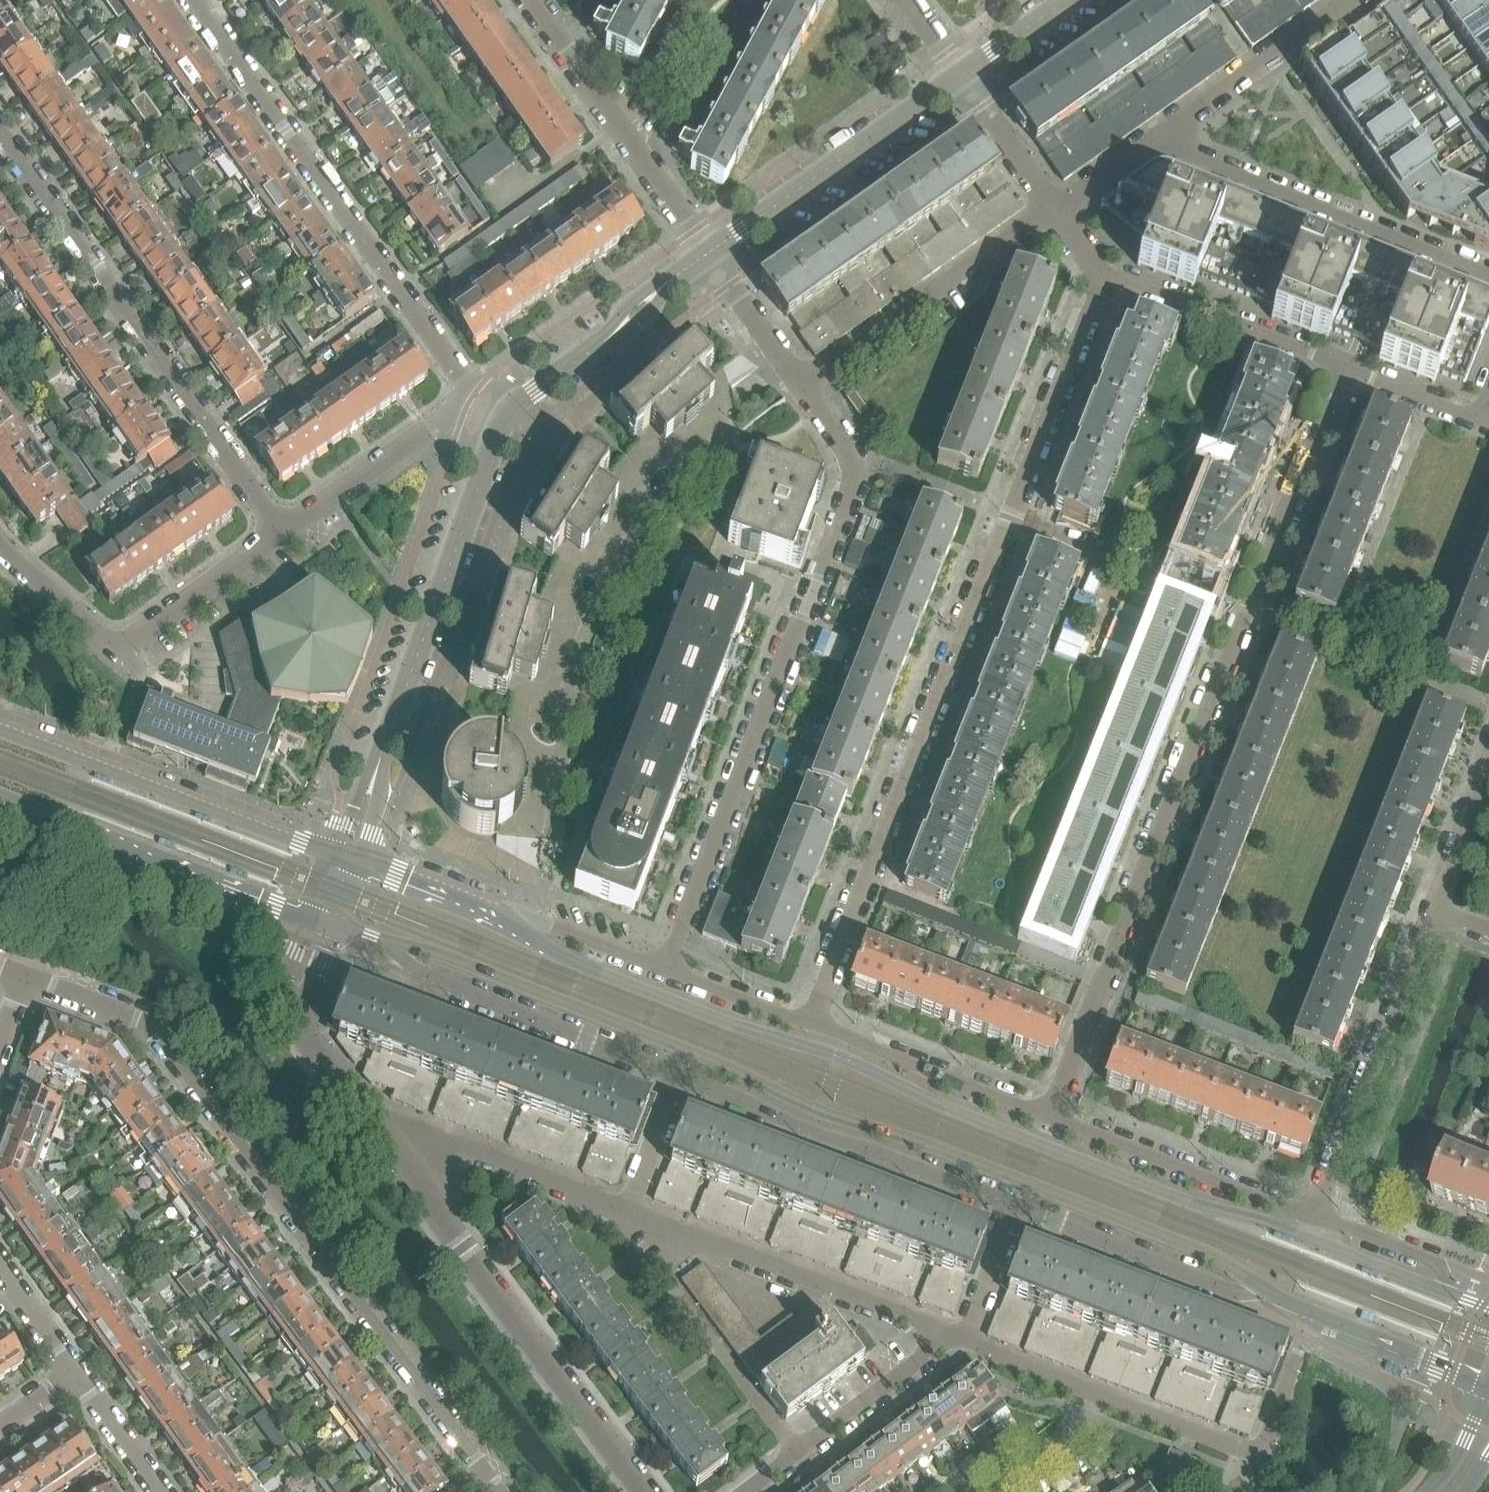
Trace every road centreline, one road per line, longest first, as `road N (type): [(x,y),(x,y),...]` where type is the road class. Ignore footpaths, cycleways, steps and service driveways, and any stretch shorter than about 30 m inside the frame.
road 1 (secondary): [(390,944),(439,952),(718,1063),(820,1112),(931,1146),(1196,1249),(1286,1305)]
road 2 (secondary): [(1312,1240),(1188,1203),(930,1102),(842,1058),(738,1027),(569,960),(523,929)]
road 3 (residential): [(811,1025),(1102,272)]
road 4 (residential): [(1052,1117),(1343,367)]
road 5 (residential): [(482,1472),(149,1027),(25,978)]
road 6 (residential): [(665,970),(850,487),(854,467),(845,447),(800,384)]
road 7 (residential): [(194,0),(498,427)]
road 8 (residential): [(281,535),(0,134)]
road 9 (residential): [(957,1336),(1261,1454),(1317,1318)]
road 10 (residential): [(344,860),(498,427)]
road 11 (residential): [(646,1491),(385,1141)]
road 12 (secondary): [(344,860),(0,730)]
road 13 (residential): [(679,1077),(1017,1209)]
road 14 (residential): [(627,1214),(957,1336)]
road 15 (residential): [(1178,125),(1205,163),(1488,275)]
road 16 (residential): [(0,550),(122,647),(281,535)]
road 17 (secondary): [(0,794),(320,923)]
road 18 (residential): [(1436,910),(1317,1219)]
road 19 (residential): [(390,944),(419,975),(679,1077)]
road 20 (residential): [(707,254),(961,75)]
road 21 (residential): [(707,254),(529,0)]
road 22 (residential): [(800,384),(1056,209)]
road 23 (residential): [(1017,1209),(1232,1294),(1286,1305)]
road 24 (residential): [(1317,1219),(1052,1117)]
road 25 (residential): [(498,427),(516,404),(608,341),(707,254)]
road 26 (residential): [(747,1491),(957,1336)]
road 27 (residential): [(1343,367),(1102,272)]
road 28 (residential): [(1052,1117),(811,1025)]
road 29 (residential): [(385,1141),(456,1148),(627,1214)]
road 30 (residential): [(281,535),(438,425),(498,427)]
road 31 (residential): [(385,1141),(293,1004),(320,923)]
road 32 (residential): [(1178,125),(1355,0)]
road 33 (secondary): [(523,929),(344,860)]
road 34 (secondary): [(1317,1318),(1488,1387)]
road 35 (residential): [(1056,209),(961,75)]
road 36 (residential): [(800,384),(707,254)]
road 37 (residential): [(1449,1294),(1428,1261),(1317,1219)]
road 38 (residential): [(811,1025),(665,970)]
road 39 (residential): [(665,970),(552,927),(523,929)]
road 40 (residential): [(1056,209),(1178,125)]
road 41 (secondary): [(1449,1294),(1312,1240)]
road 42 (residential): [(627,1214),(679,1077)]
road 43 (residential): [(1478,419),(1343,367)]
road 44 (residential): [(957,1336),(973,1323),(1017,1209)]
road 45 (residential): [(1488,778),(1436,910)]
road 46 (residential): [(77,1376),(160,1491)]
road 47 (residential): [(0,1267),(77,1376)]
road 48 (residential): [(1067,0),(961,75)]

